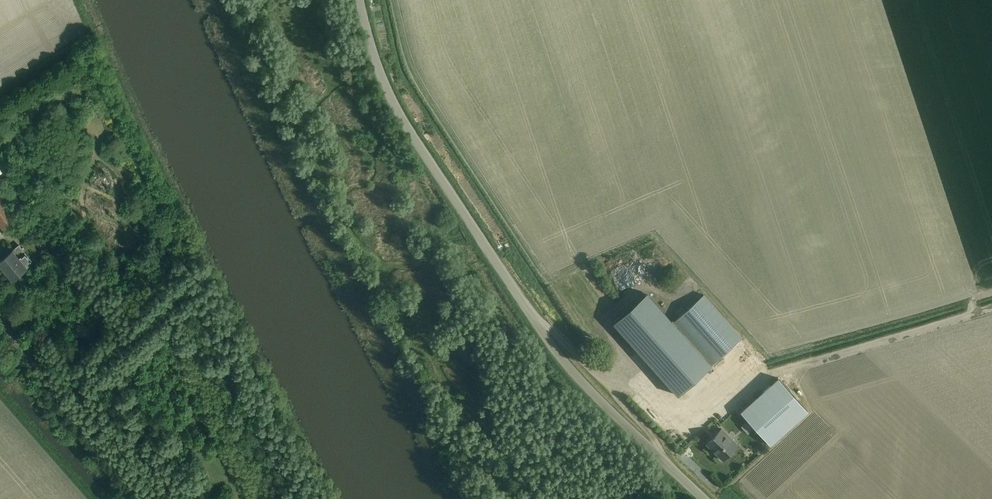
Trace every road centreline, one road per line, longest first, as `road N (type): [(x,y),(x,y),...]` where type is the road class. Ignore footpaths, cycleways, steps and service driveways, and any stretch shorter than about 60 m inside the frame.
road 1 (unclassified): [(703,498),(562,358),(402,117),(362,0)]
road 2 (track): [(603,378),(651,378),(694,418),(761,373),(991,305)]
road 3 (unclassified): [(147,498),(2,333)]

